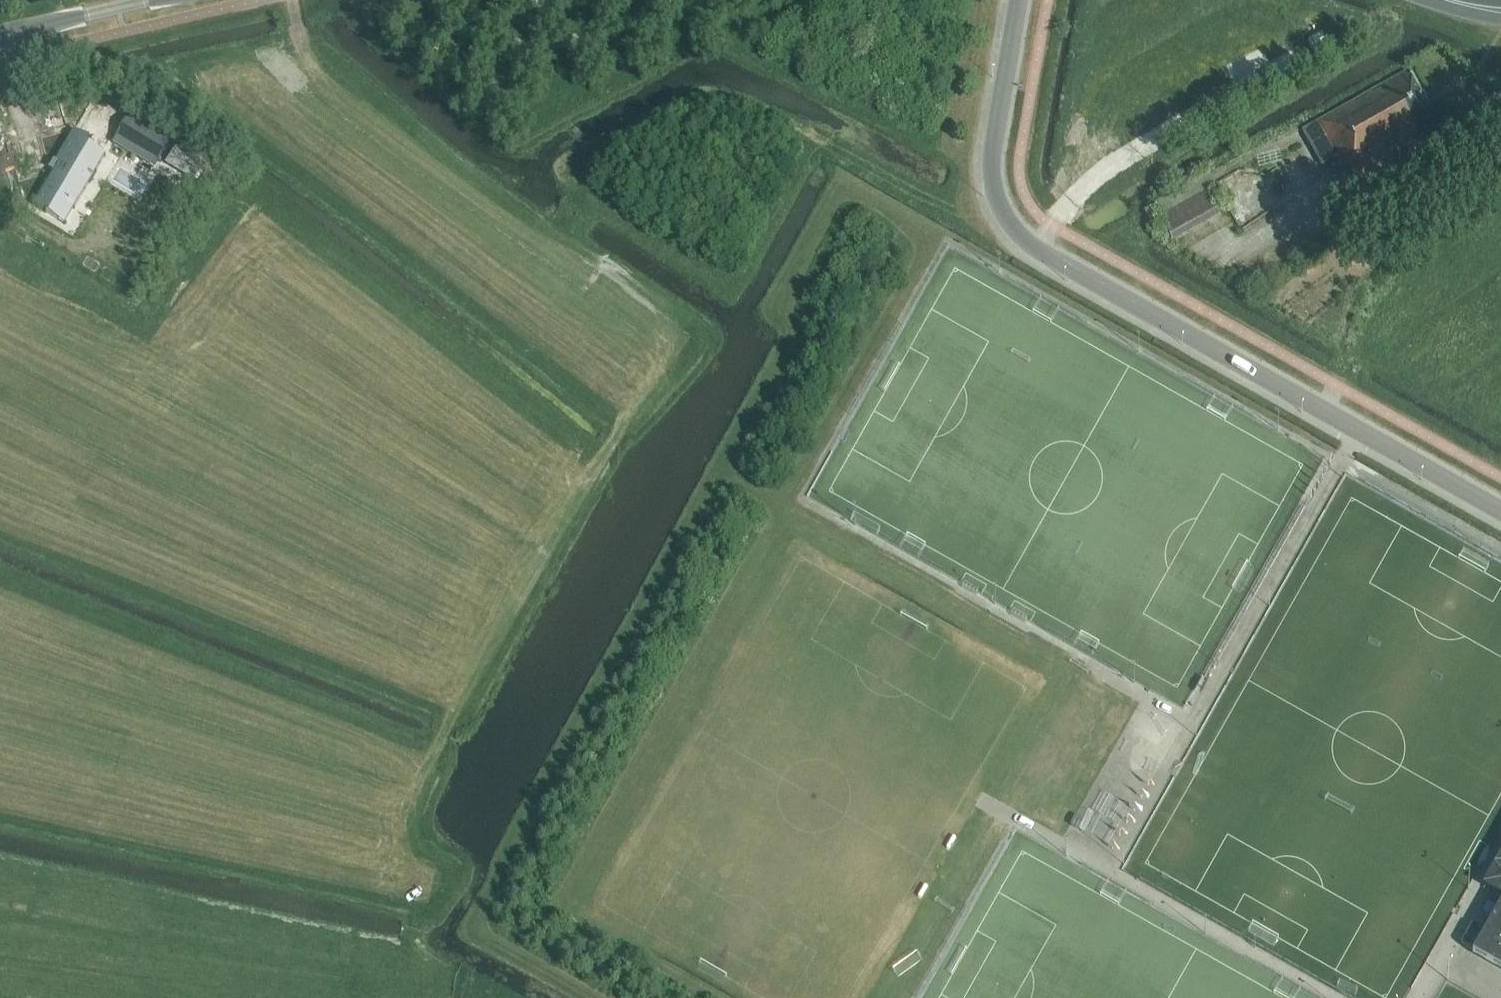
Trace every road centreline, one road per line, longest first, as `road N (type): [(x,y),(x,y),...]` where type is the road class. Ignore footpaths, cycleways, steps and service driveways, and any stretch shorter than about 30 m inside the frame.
road 1 (unclassified): [(1018,0),(991,176),(1022,238),(1500,511)]
road 2 (tertiary): [(0,36),(155,0)]

